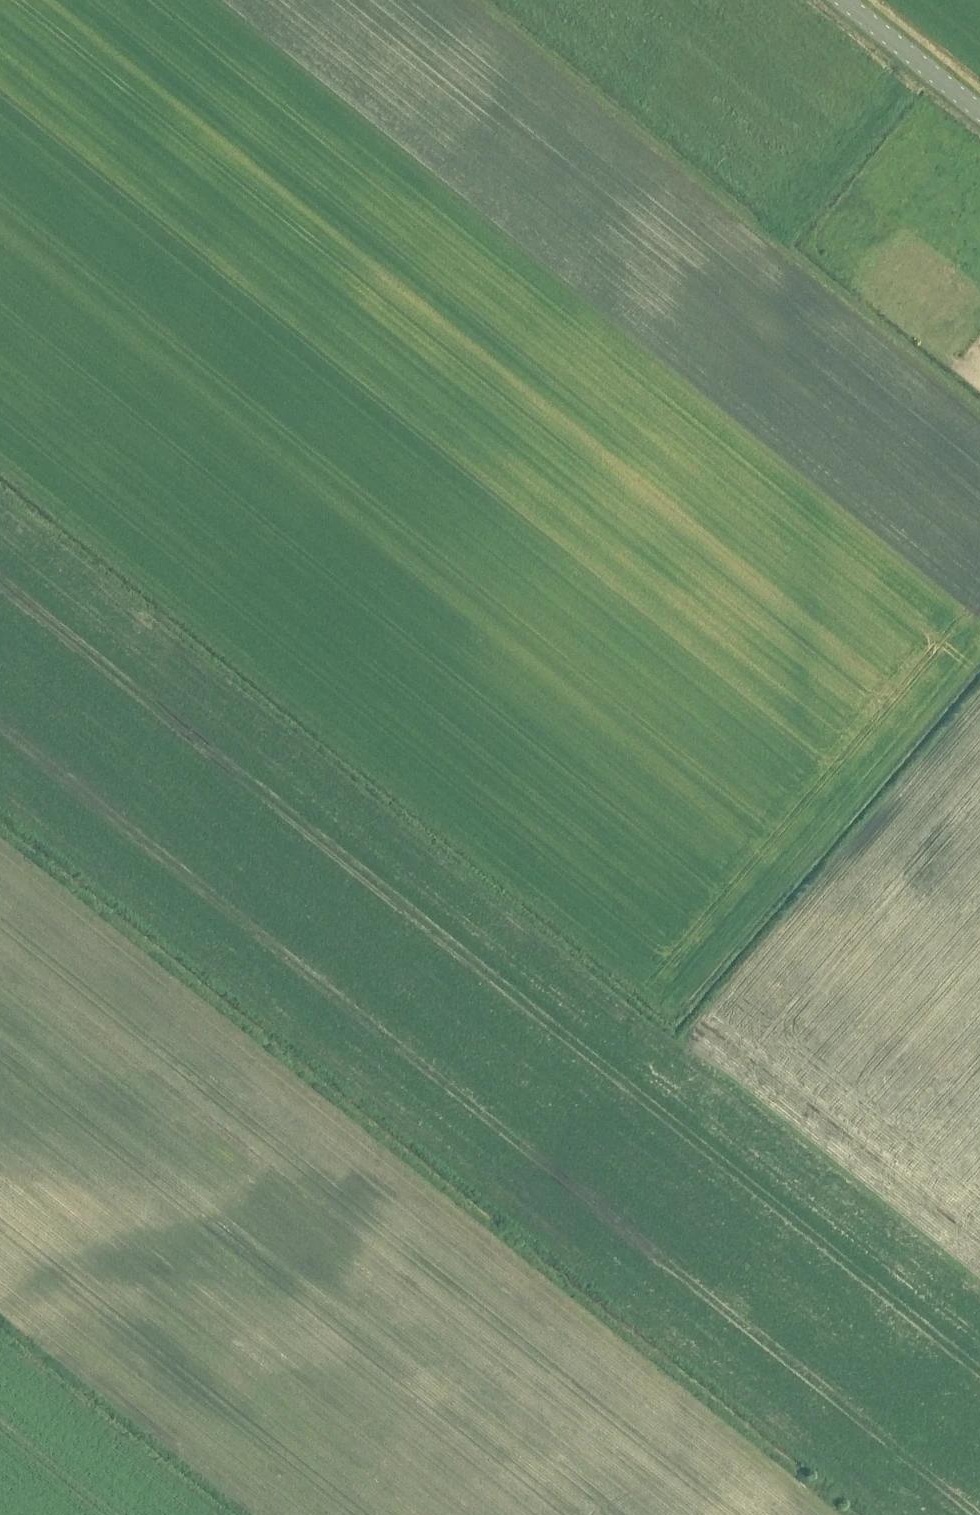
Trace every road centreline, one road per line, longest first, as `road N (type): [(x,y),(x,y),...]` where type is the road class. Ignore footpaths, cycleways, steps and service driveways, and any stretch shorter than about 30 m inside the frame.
road 1 (tertiary): [(979,114),(837,0)]

